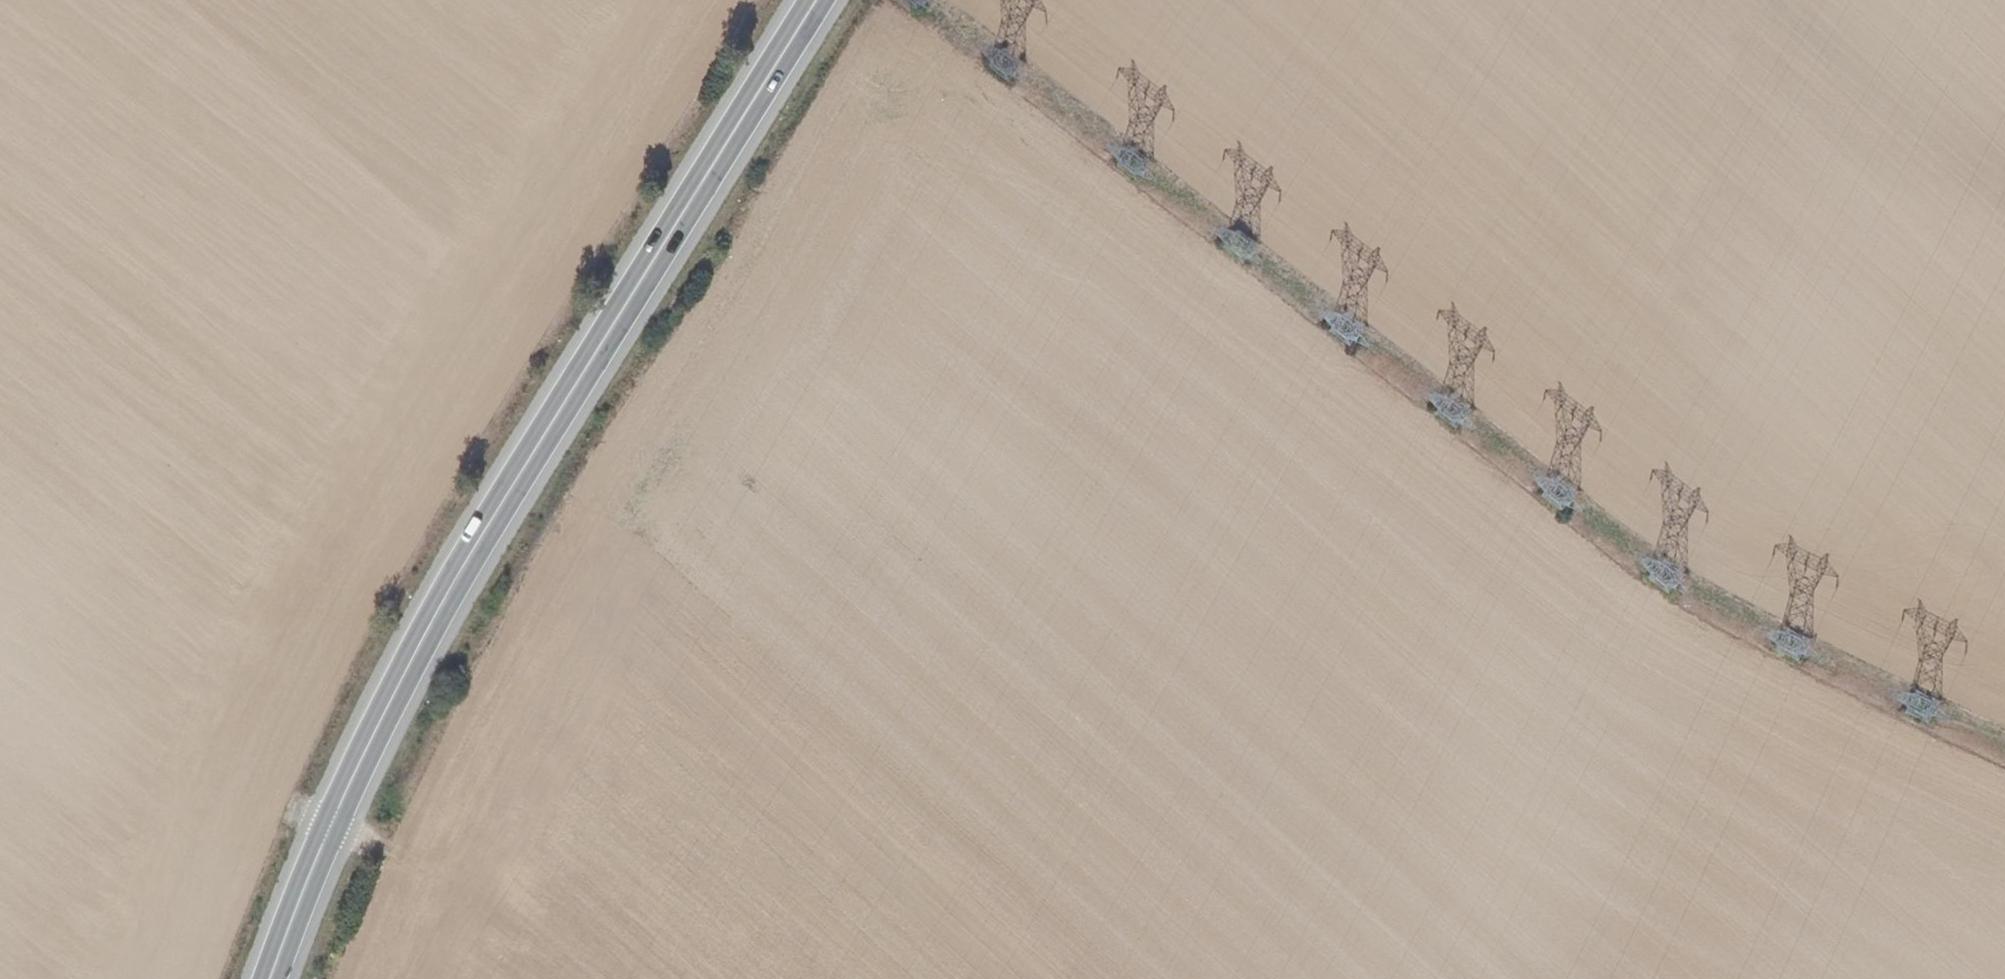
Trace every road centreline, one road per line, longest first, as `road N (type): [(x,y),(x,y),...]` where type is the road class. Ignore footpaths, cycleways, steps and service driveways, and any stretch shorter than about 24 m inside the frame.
road 1 (secondary): [(817,0),(448,594),(346,791),(270,978)]

